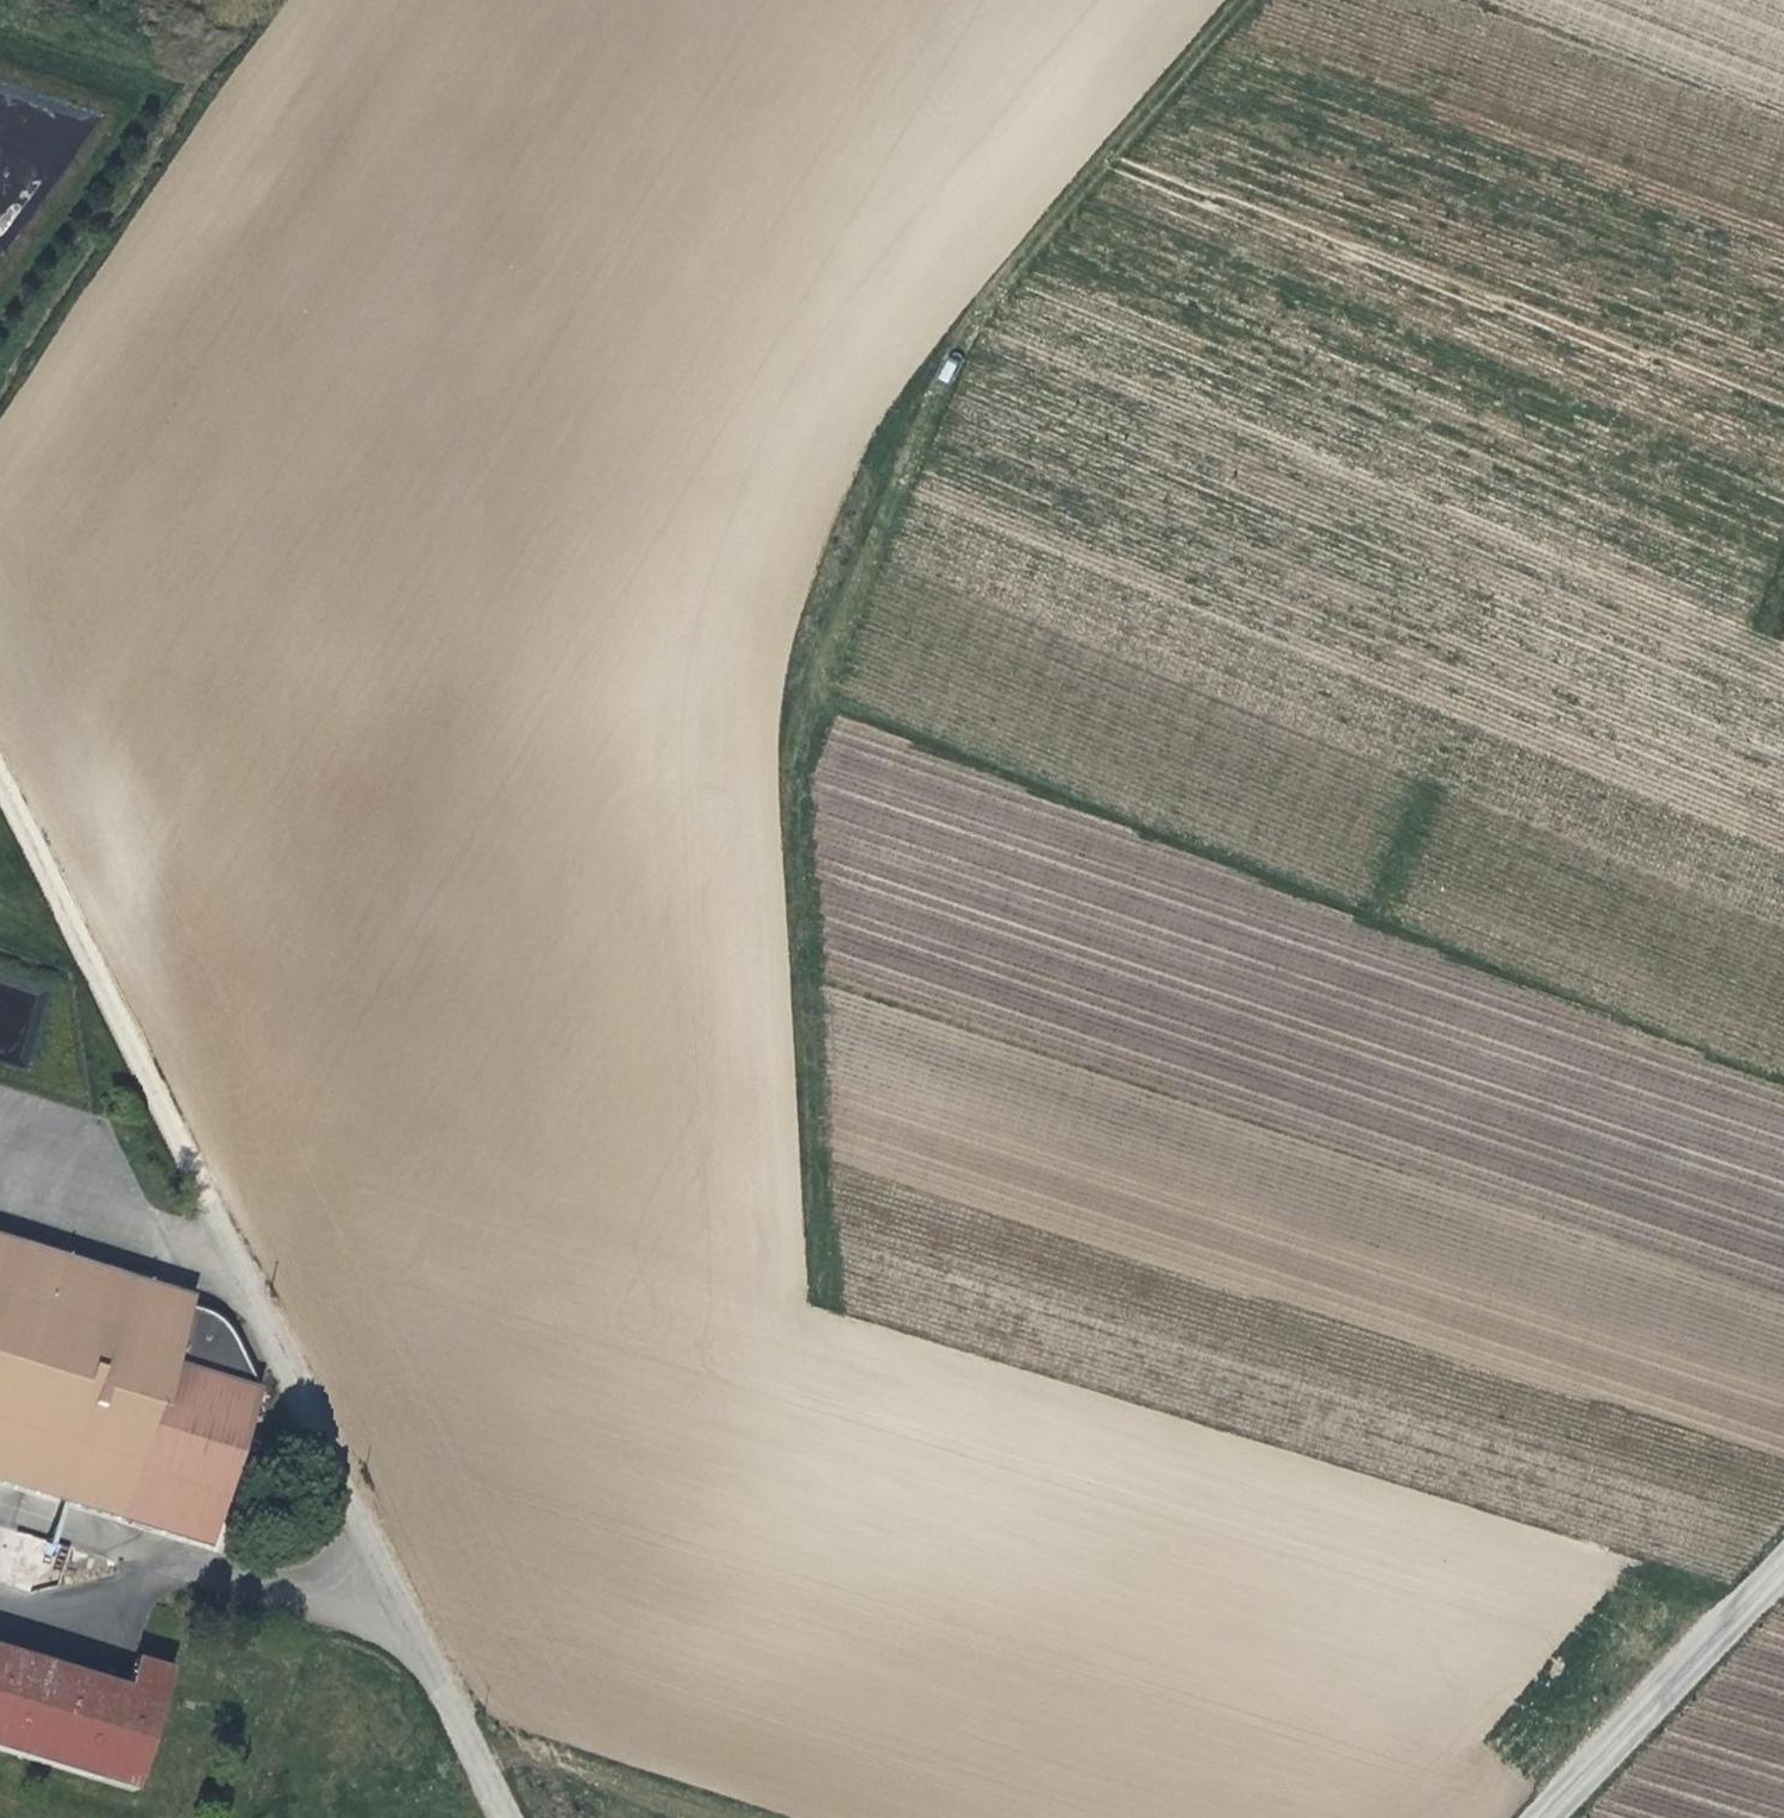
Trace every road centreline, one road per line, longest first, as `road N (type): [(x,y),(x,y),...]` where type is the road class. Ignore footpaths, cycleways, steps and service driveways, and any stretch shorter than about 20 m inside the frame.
road 1 (unclassified): [(232,1247),(512,1817)]
road 2 (track): [(0,775),(232,1247)]
road 3 (unclassified): [(1543,1817),(1783,1566)]

